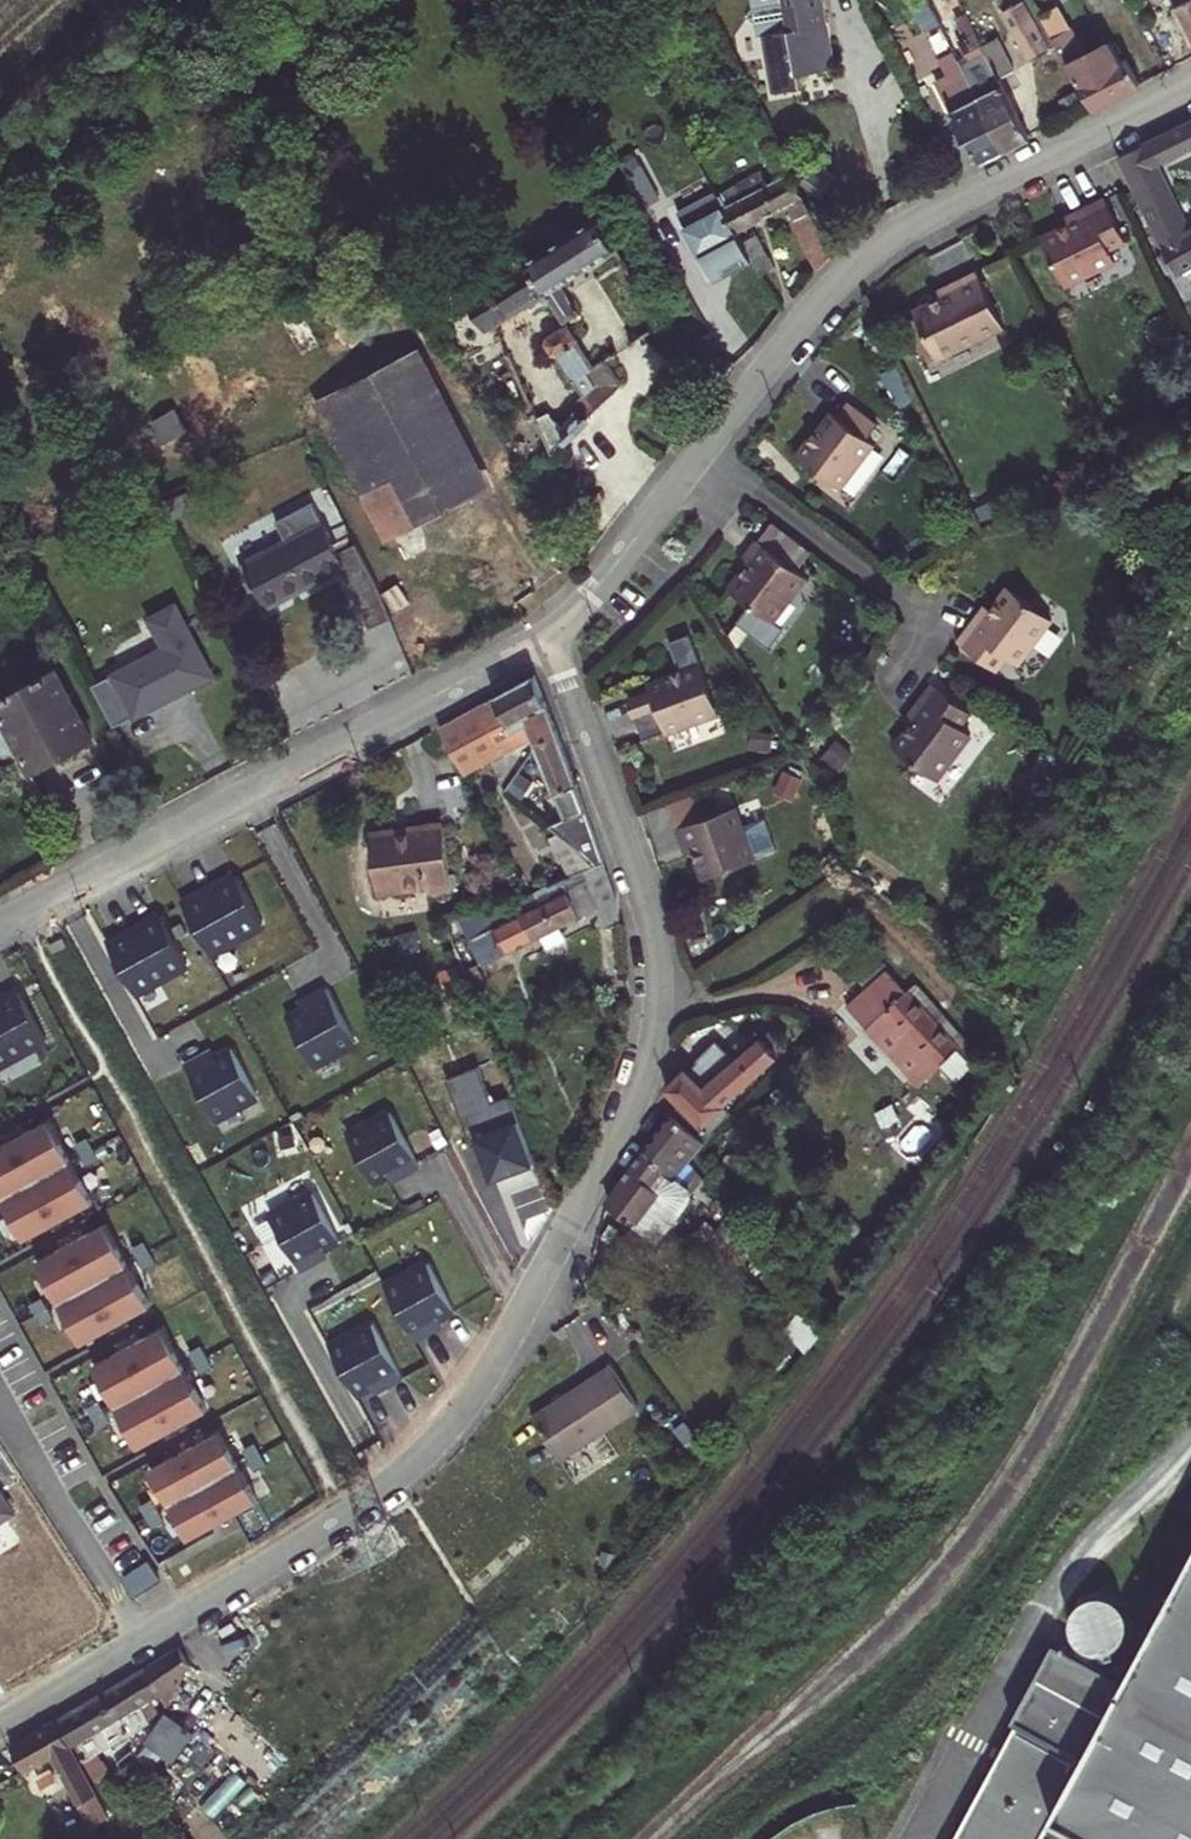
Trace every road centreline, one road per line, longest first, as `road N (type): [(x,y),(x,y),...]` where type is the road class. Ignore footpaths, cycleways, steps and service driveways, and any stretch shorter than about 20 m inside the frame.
road 1 (residential): [(0,1727),(331,1533),(399,1477),(498,1354),(575,1219),(642,1058),(653,946),(647,899),(552,633)]
road 2 (residential): [(1190,86),(920,223),(842,278),(584,605),(552,633)]
road 3 (residential): [(552,633),(0,924)]

